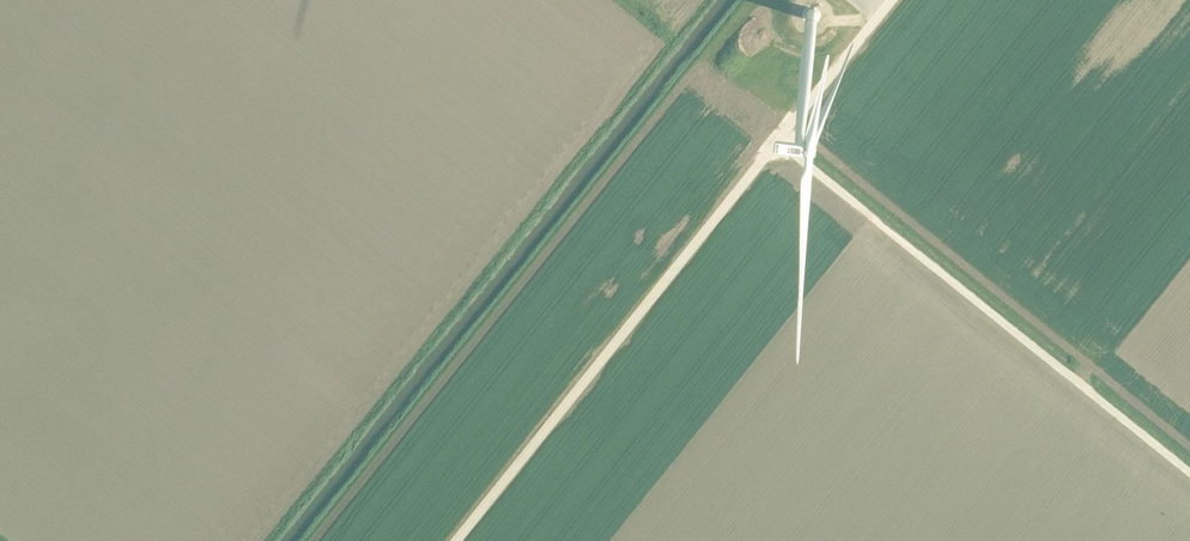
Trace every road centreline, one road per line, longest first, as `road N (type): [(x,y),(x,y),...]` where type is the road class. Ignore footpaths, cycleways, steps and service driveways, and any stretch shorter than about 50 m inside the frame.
road 1 (track): [(891,0),(455,540)]

